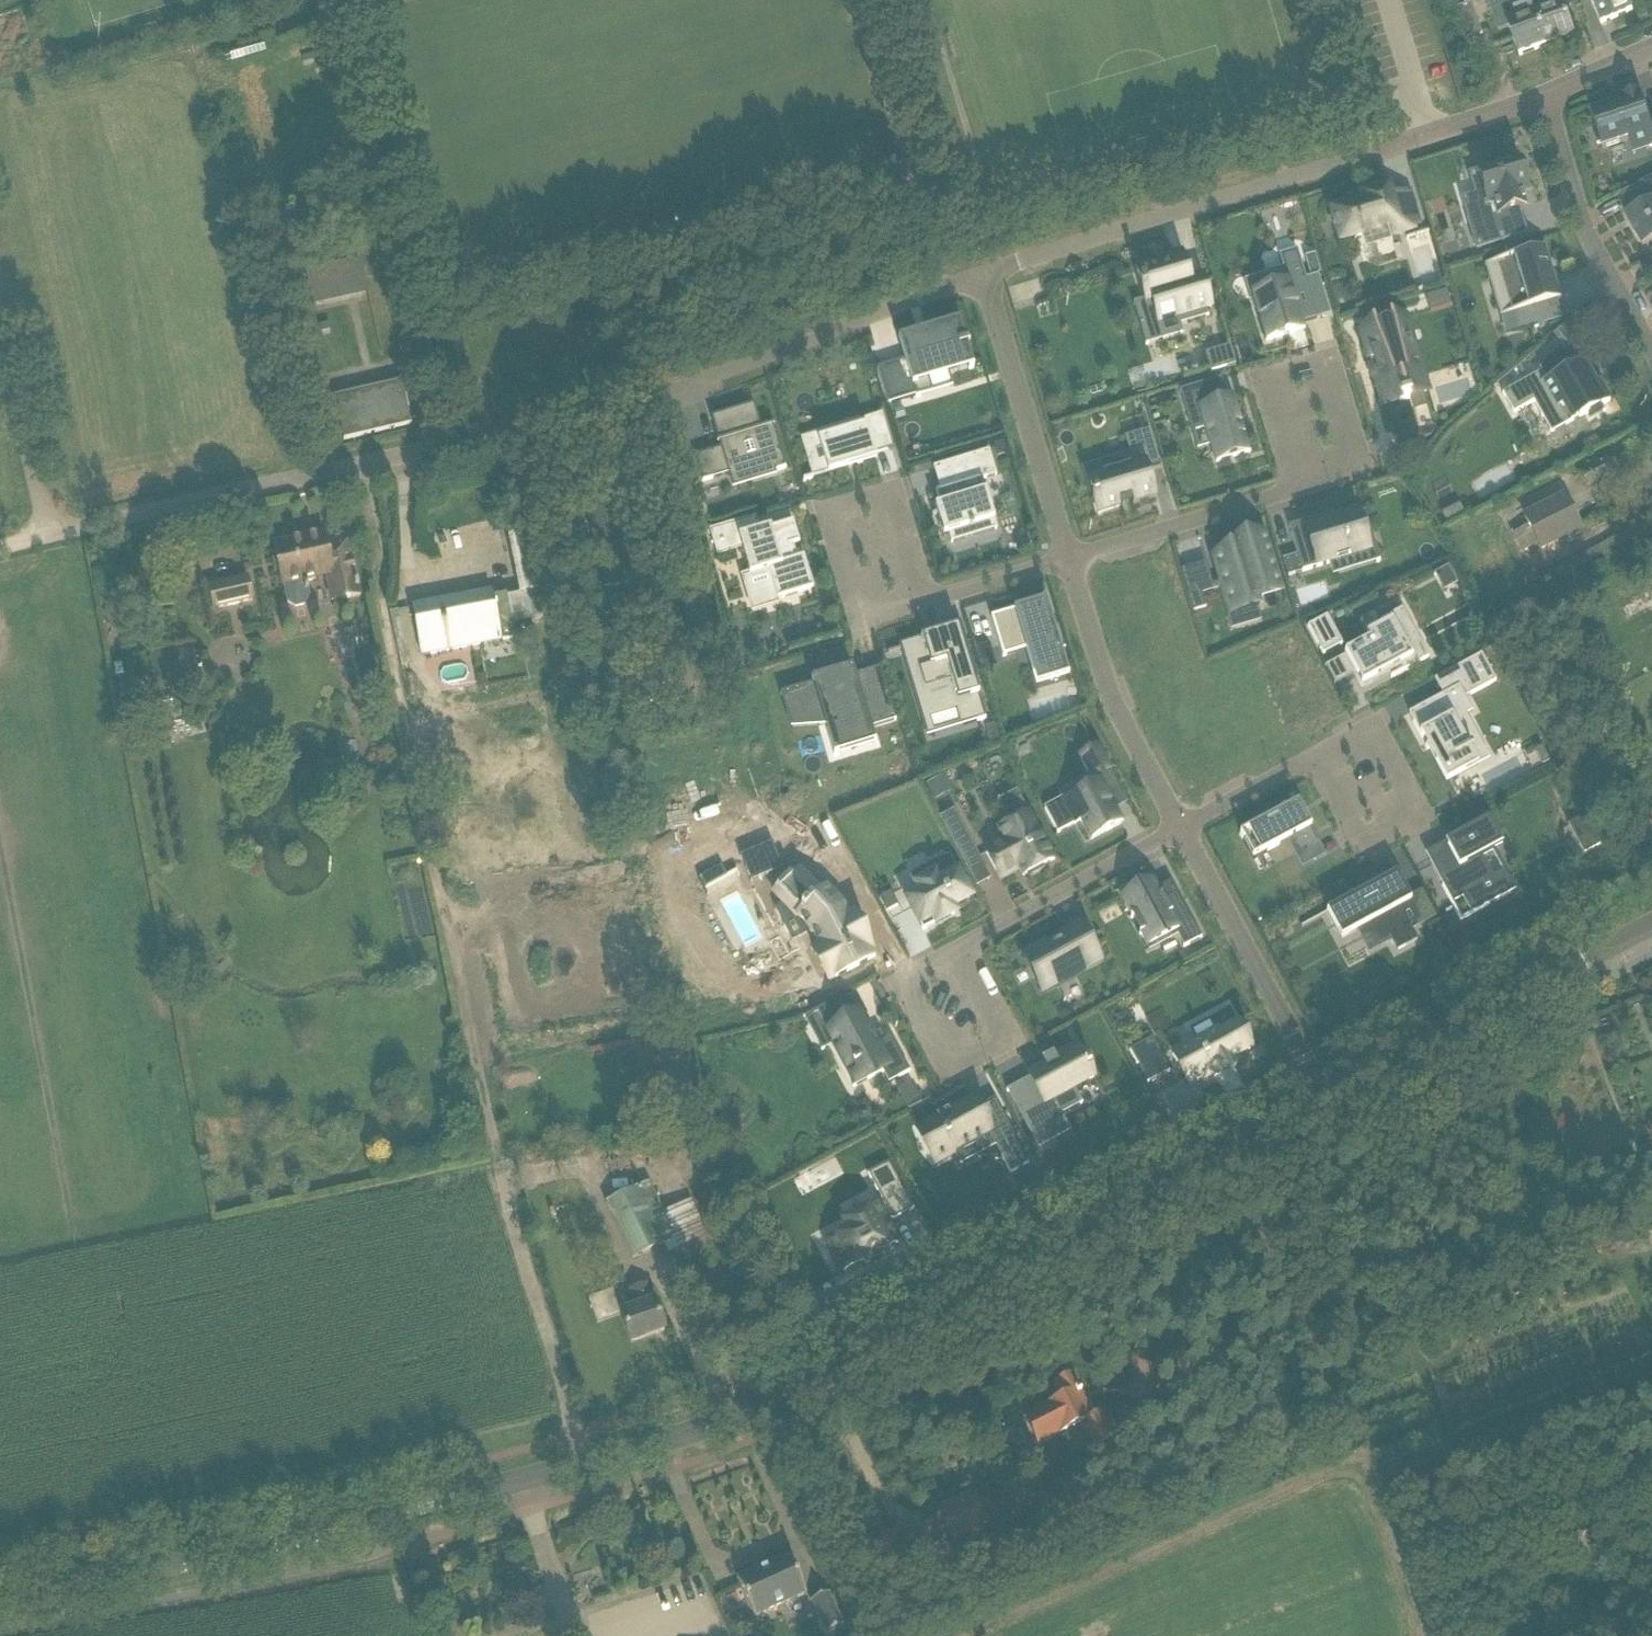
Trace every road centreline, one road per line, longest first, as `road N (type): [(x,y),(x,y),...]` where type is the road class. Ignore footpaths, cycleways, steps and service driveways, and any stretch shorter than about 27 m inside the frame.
road 1 (tertiary): [(0,1598),(447,1501),(672,1437),(788,1393),(1327,1099)]
road 2 (residential): [(55,534),(610,405),(983,274)]
road 3 (residential): [(983,274),(1546,98)]
road 4 (residential): [(1069,559),(1333,476),(1298,362)]
road 5 (residential): [(978,1061),(927,967),(1180,829)]
road 6 (tertiary): [(1327,1099),(1651,926)]
road 7 (residential): [(854,496),(891,614),(1069,559)]
road 8 (residential): [(1327,1099),(1180,829)]
road 9 (residential): [(1180,829),(1348,738),(1400,833)]
road 10 (residential): [(1069,559),(983,274)]
road 11 (residential): [(1180,829),(1112,701),(1069,559)]
road 12 (residential): [(1651,347),(1587,233),(1546,98)]
road 13 (unclassified): [(55,534),(0,339)]

